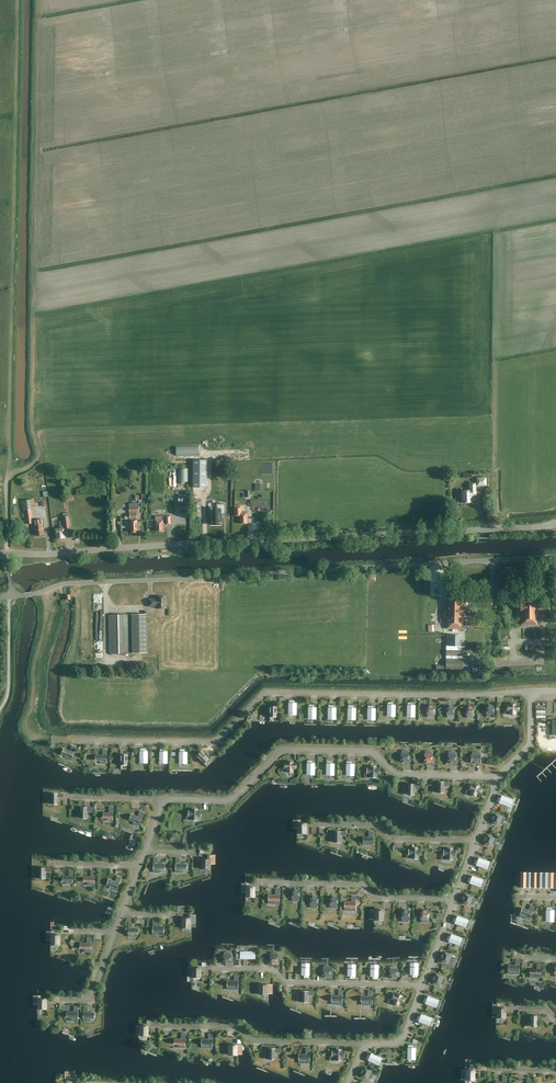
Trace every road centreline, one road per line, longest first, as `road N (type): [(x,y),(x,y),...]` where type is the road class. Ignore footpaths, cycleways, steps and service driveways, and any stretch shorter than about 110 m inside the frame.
road 1 (unclassified): [(5,553),(555,523)]
road 2 (unclassified): [(11,596),(67,583),(491,560)]
road 3 (track): [(32,430),(37,460),(7,483),(7,553)]
road 4 (track): [(492,402),(497,529)]

